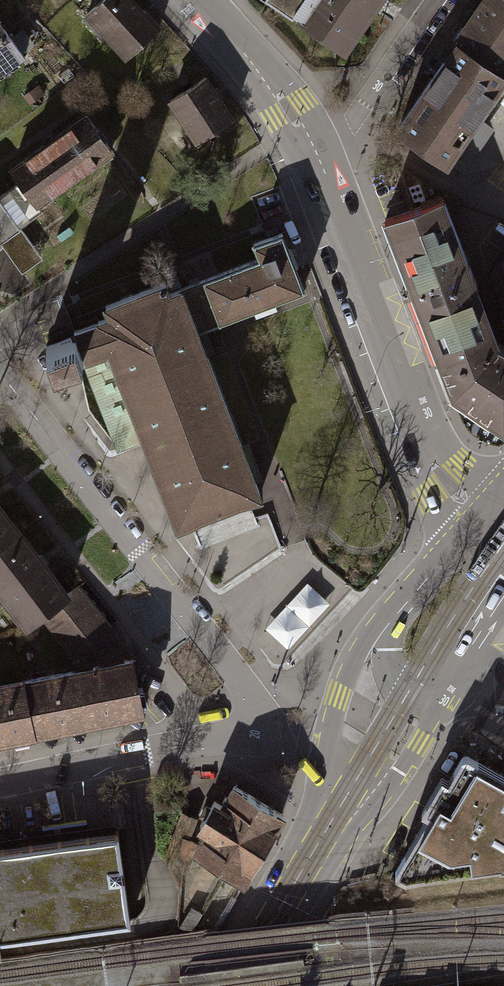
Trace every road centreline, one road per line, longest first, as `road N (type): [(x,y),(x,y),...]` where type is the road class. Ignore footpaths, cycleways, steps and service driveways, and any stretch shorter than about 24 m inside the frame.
road 1 (tertiary): [(479,517),(448,484),(406,409),(313,145)]
road 2 (primary): [(233,985),(356,779)]
road 3 (residential): [(143,556),(0,378)]
road 4 (residential): [(268,733),(235,671),(143,556)]
road 5 (primary): [(403,600),(360,645),(346,675),(341,727),(356,779)]
road 6 (residential): [(313,145),(341,126),(435,0)]
road 7 (tertiary): [(313,145),(191,0)]
road 8 (residential): [(141,752),(0,783)]
road 9 (primary): [(403,600),(382,668),(395,685),(437,696)]
road 10 (residential): [(268,733),(141,752)]
road 11 (primary): [(356,779),(410,744),(437,696)]

